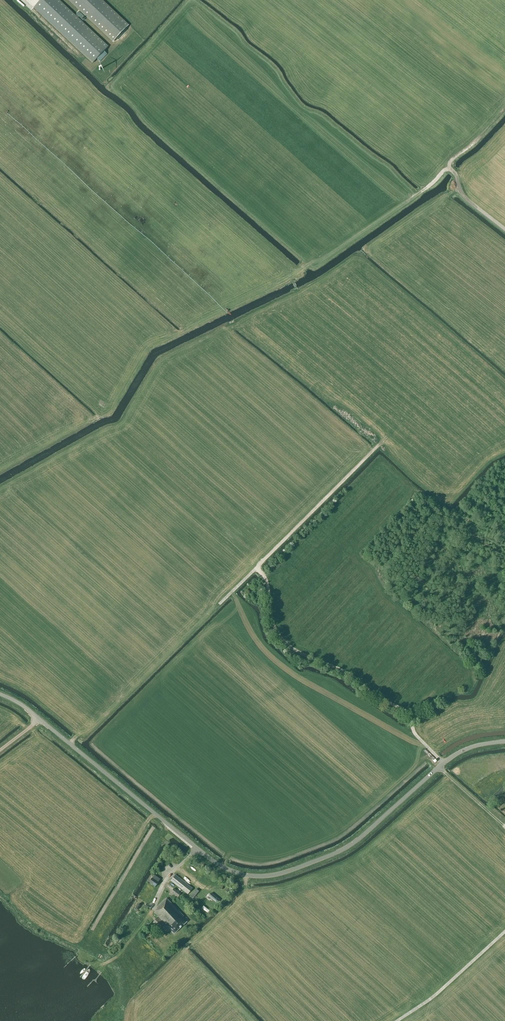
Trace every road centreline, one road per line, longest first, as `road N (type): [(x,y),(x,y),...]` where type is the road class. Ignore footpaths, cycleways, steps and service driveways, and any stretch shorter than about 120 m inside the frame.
road 1 (unclassified): [(0,693),(210,858),(252,875),(344,848),(452,756),(504,741)]
road 2 (track): [(443,763),(415,734),(407,713),(285,643),(257,567)]
road 3 (track): [(203,620),(378,445)]
road 4 (track): [(504,932),(398,1020)]

